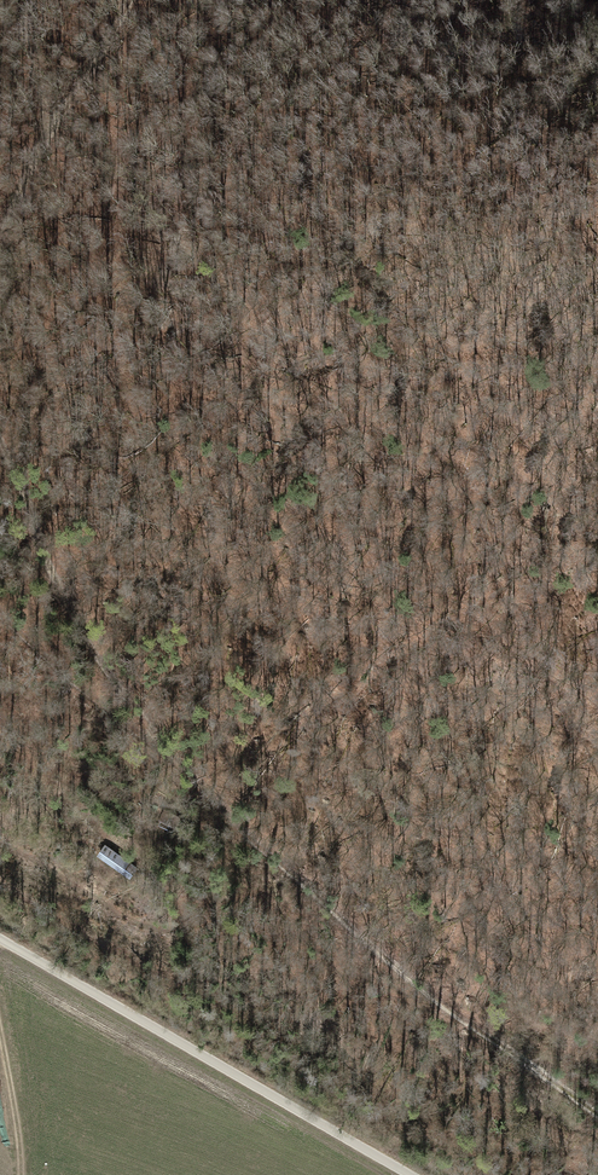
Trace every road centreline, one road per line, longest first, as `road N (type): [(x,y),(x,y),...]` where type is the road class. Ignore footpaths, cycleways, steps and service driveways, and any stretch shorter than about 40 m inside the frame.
road 1 (track): [(597,1121),(421,989),(159,748),(50,572),(0,423)]
road 2 (track): [(0,938),(409,1174)]
road 3 (track): [(0,266),(8,209),(129,0)]
road 4 (track): [(159,748),(0,603)]
road 5 (track): [(51,137),(31,0)]

